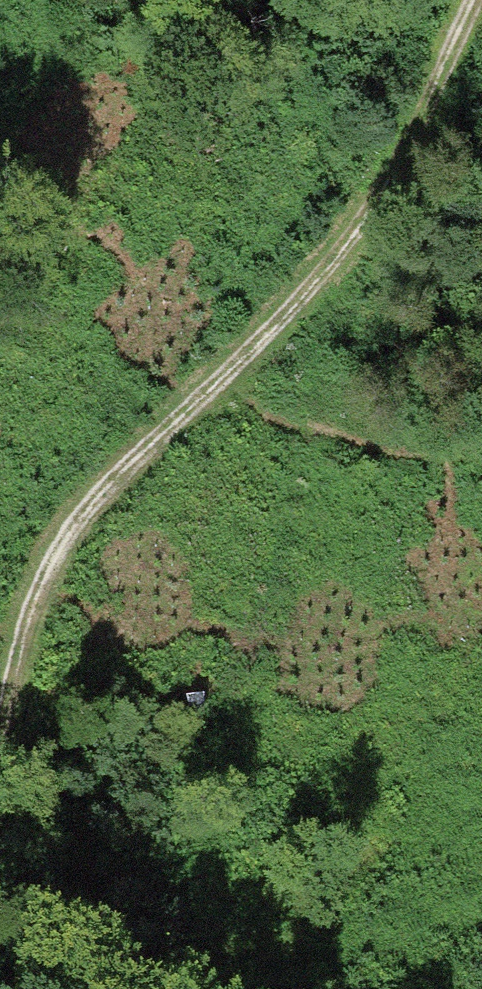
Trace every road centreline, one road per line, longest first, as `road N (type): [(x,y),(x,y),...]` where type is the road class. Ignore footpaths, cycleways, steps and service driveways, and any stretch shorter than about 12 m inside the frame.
road 1 (track): [(477,0),(351,245),(268,359),(83,562),(5,675),(0,713)]
road 2 (track): [(156,988),(481,938)]
road 3 (track): [(268,359),(344,420),(450,461),(481,463)]

